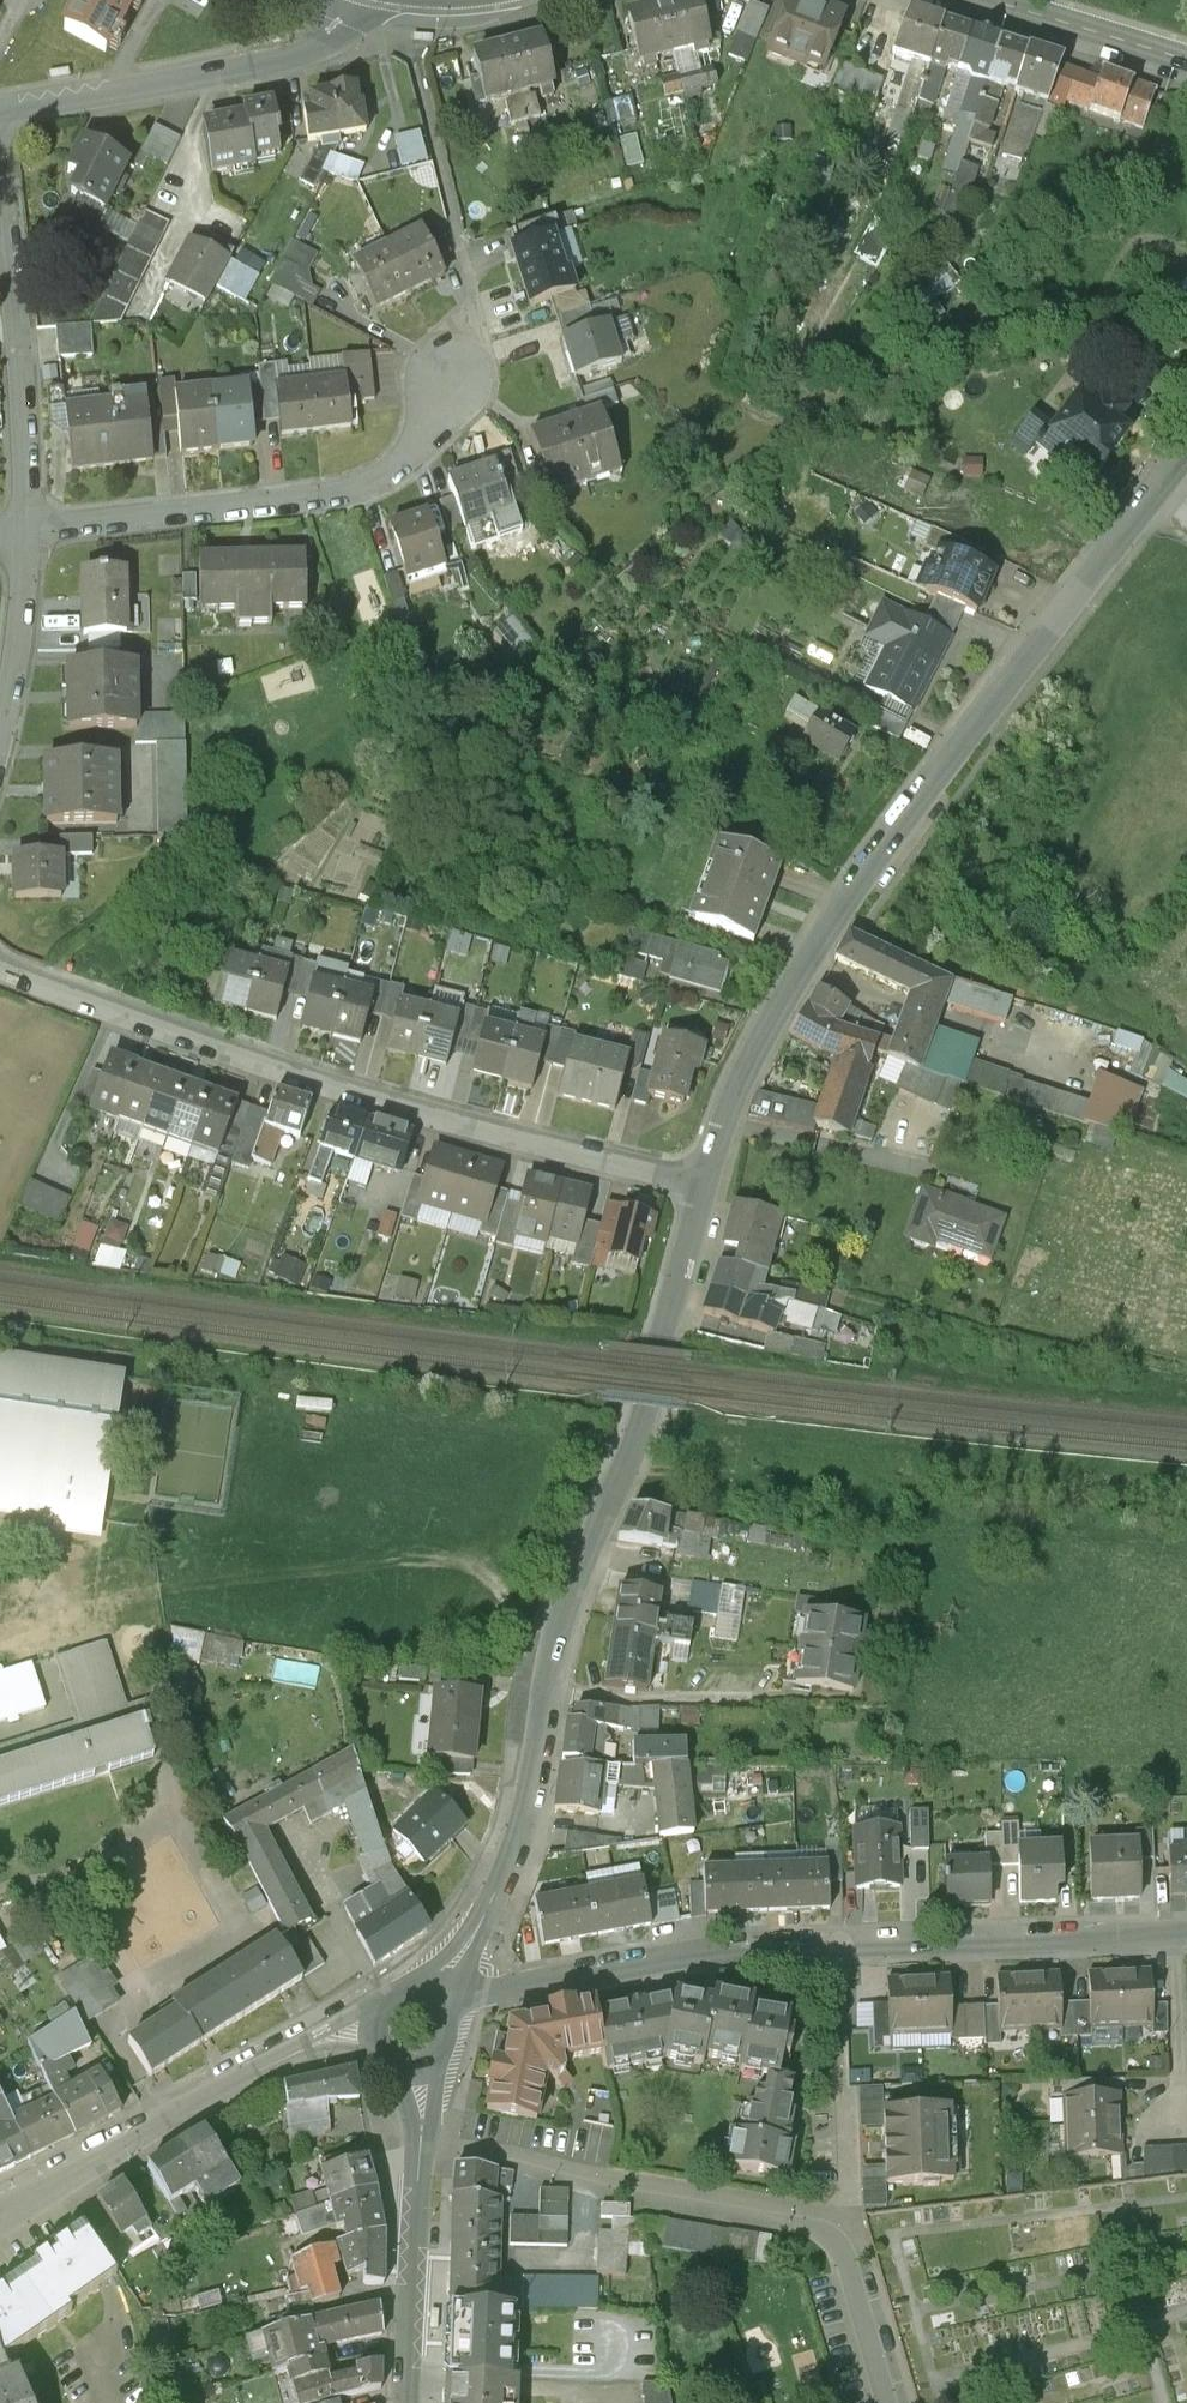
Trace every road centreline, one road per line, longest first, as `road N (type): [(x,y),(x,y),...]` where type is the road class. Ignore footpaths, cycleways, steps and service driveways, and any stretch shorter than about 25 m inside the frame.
road 1 (residential): [(705,1186),(739,1077),(782,990),(1186,448)]
road 2 (residential): [(441,1983),(507,1861),(584,1557),(644,1410),(705,1186)]
road 3 (residential): [(705,1186),(374,1101),(0,964)]
road 4 (residential): [(26,528),(368,476),(399,458),(434,415),(464,360)]
road 5 (residential): [(840,1942),(847,2229),(890,2402)]
road 6 (residential): [(0,2228),(185,2108),(297,2054),(374,2029)]
road 7 (residential): [(1,112),(21,334),(26,528)]
road 8 (residential): [(457,2004),(532,1982),(840,1942)]
road 9 (residential): [(840,1942),(1172,1929)]
road 10 (residential): [(418,2402),(420,2071)]
road 11 (residential): [(107,95),(323,41),(351,23),(365,0)]
road 12 (residential): [(26,528),(0,732)]
road 13 (secondary): [(1004,0),(1186,58)]
road 14 (residential): [(1172,1929),(1178,2111)]

